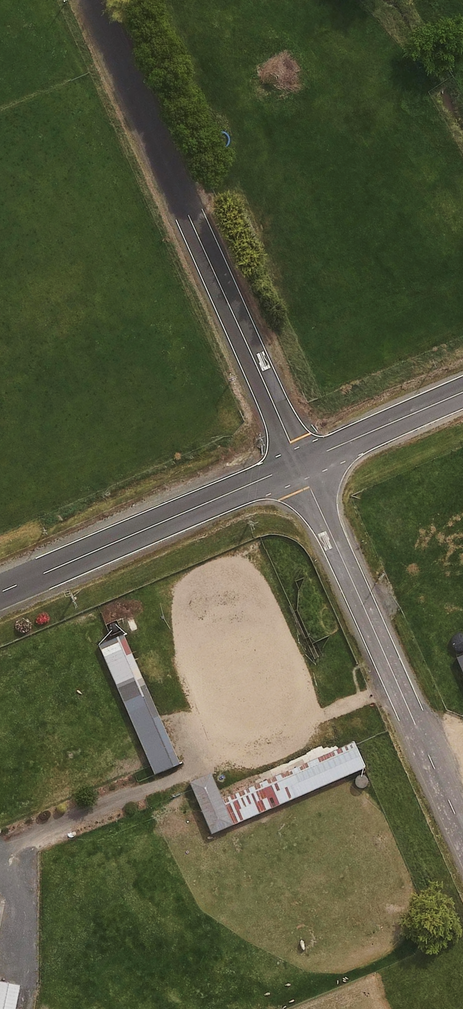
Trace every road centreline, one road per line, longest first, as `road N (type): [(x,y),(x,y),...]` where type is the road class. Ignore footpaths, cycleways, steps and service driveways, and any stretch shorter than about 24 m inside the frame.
road 1 (residential): [(299,463),(91,0)]
road 2 (unclassified): [(462,832),(299,463)]
road 3 (unclassified): [(299,463),(0,592)]
road 4 (unclassified): [(462,392),(299,463)]

